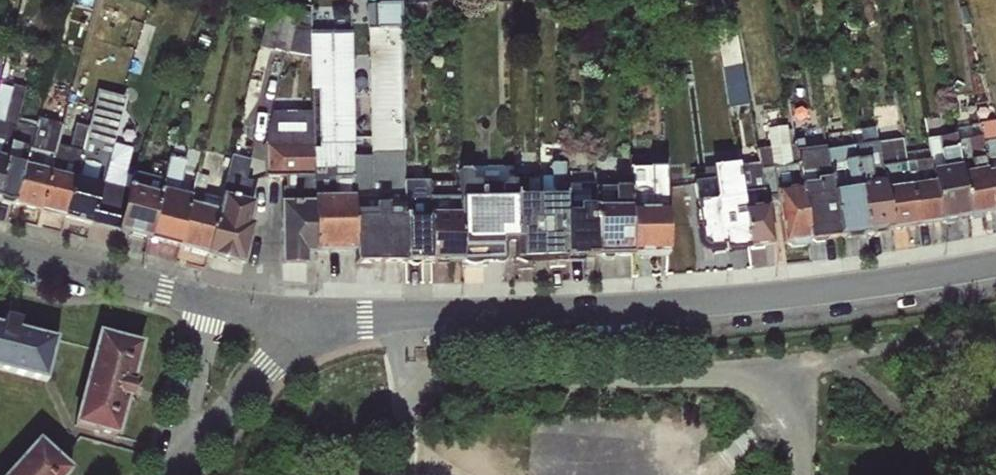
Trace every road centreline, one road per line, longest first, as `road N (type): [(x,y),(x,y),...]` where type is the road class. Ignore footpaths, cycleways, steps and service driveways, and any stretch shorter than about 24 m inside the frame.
road 1 (residential): [(307,326),(676,307),(995,266)]
road 2 (residential): [(0,252),(205,304)]
road 3 (residential): [(307,326),(172,474)]
road 4 (residential): [(164,474),(205,304)]

